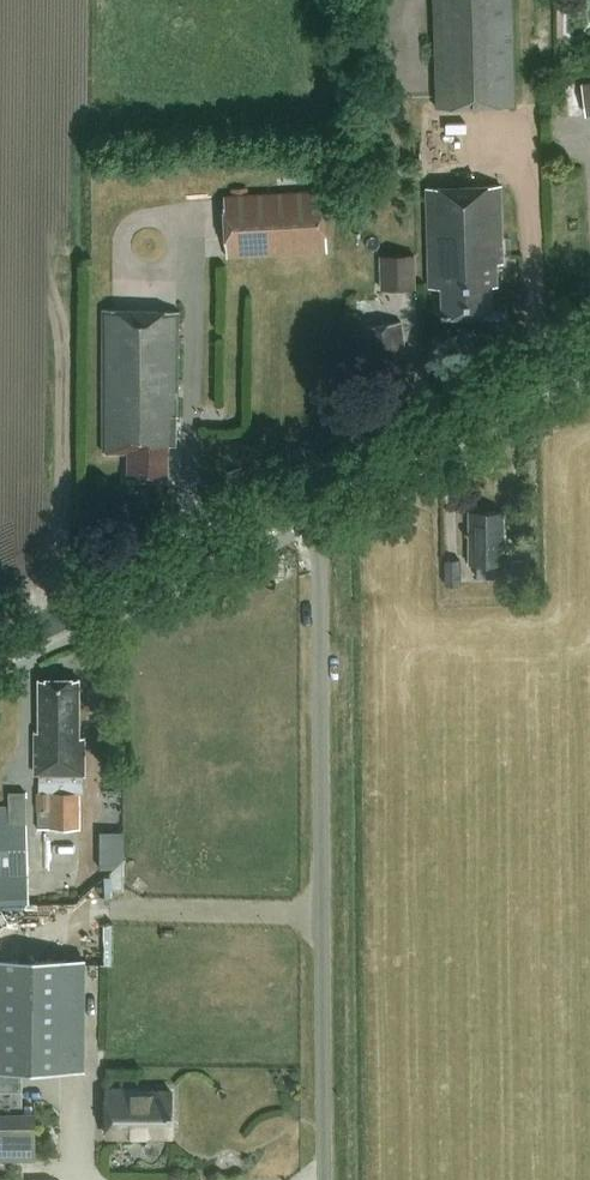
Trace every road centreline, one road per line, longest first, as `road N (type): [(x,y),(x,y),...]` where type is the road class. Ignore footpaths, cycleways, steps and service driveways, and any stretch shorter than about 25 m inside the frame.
road 1 (unclassified): [(324,1179),(321,568),(296,492)]
road 2 (secondary): [(0,644),(296,492)]
road 3 (secondary): [(296,492),(589,338)]

